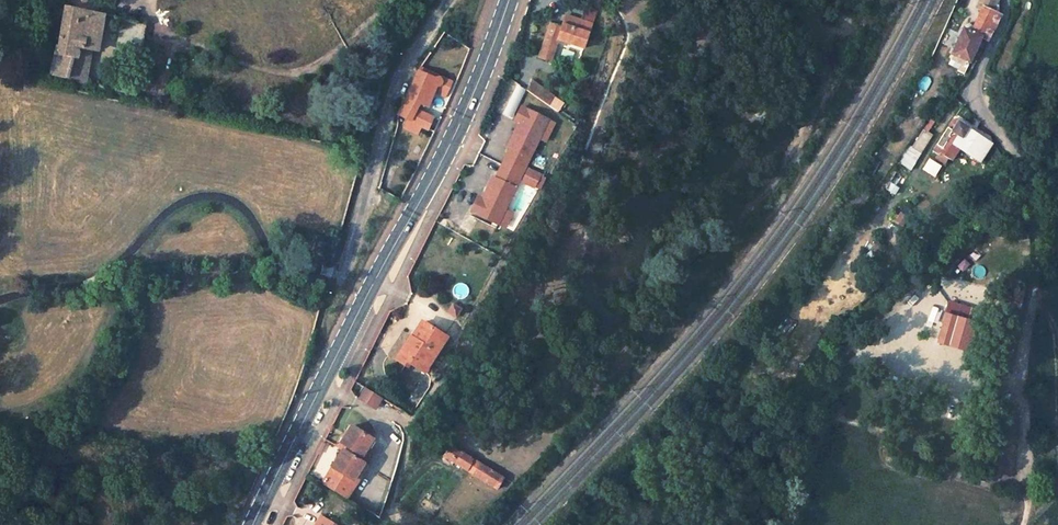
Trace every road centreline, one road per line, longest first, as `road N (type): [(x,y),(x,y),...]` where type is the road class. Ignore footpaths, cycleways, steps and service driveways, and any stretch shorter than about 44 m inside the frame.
road 1 (secondary): [(257,524),(375,267),(455,133),(506,0)]
road 2 (residential): [(1007,0),(975,82),(978,104),(1022,169),(1036,221),(1036,285),(1020,376),(1026,404)]
road 3 (residential): [(451,0),(411,55),(388,113),(347,273)]
road 4 (track): [(101,281),(280,270)]
road 5 (track): [(1026,404),(1022,524)]

